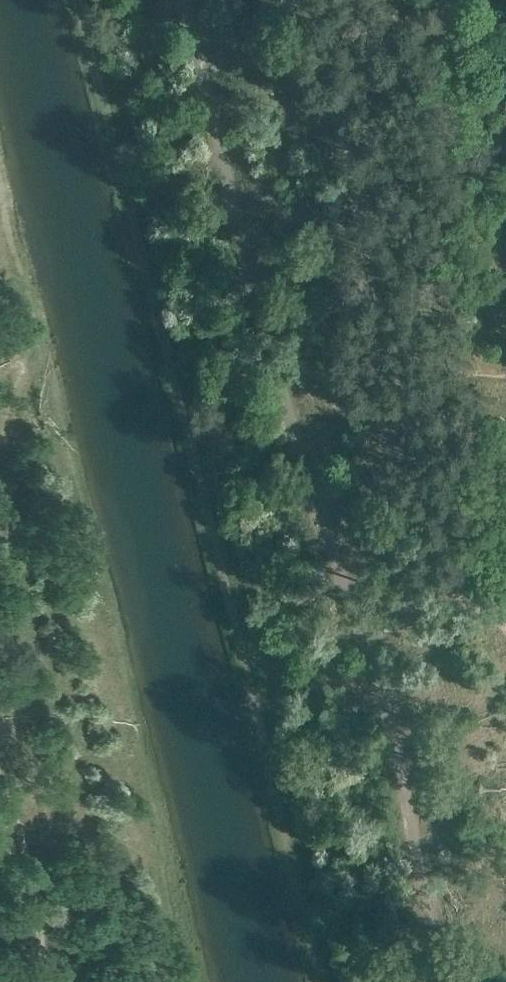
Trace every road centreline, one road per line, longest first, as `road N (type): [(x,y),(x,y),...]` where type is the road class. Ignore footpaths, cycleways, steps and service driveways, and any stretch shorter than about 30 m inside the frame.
road 1 (track): [(442,981),(374,658),(289,409),(185,0)]
road 2 (track): [(0,770),(36,908),(41,981)]

